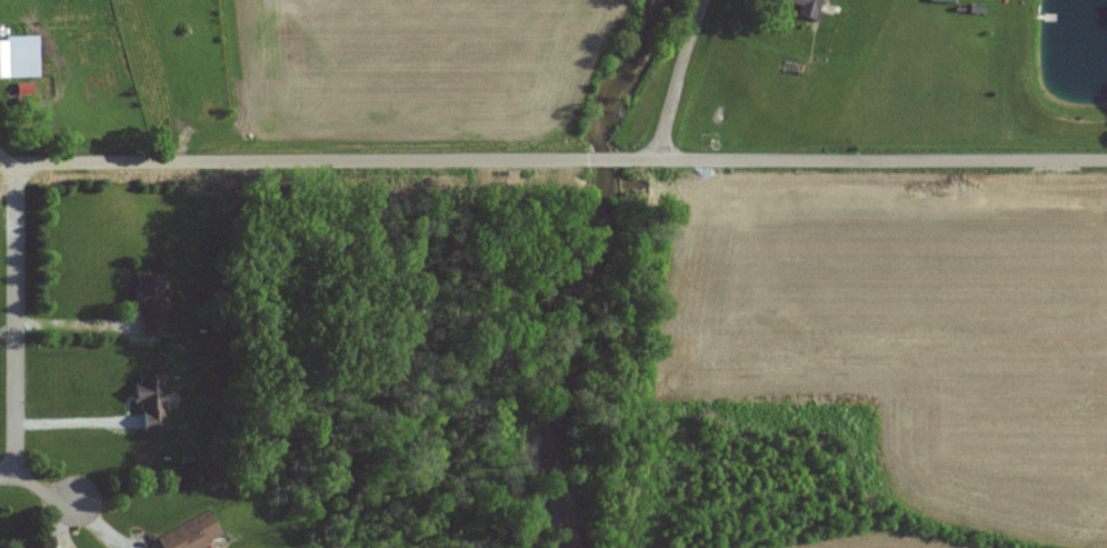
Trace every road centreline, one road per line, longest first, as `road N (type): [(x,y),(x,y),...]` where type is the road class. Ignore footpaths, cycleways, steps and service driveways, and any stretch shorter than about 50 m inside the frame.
road 1 (residential): [(0,163),(586,159)]
road 2 (residential): [(628,158),(1106,156)]
road 3 (residential): [(16,163),(16,476),(48,497),(77,501)]
road 4 (residential): [(654,158),(704,0)]

